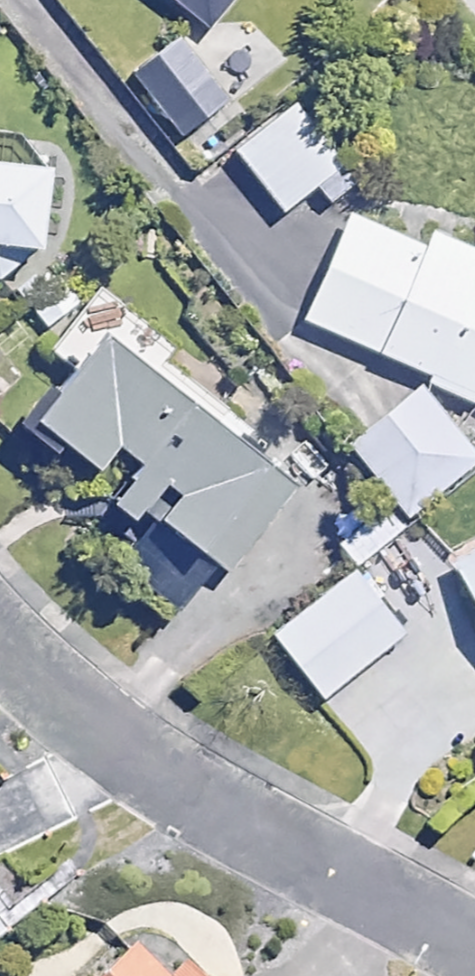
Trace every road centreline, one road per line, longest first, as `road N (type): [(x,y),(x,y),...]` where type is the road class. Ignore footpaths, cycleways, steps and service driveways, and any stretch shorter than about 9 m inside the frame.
road 1 (residential): [(0,621),(62,695),(221,810),(474,953)]

